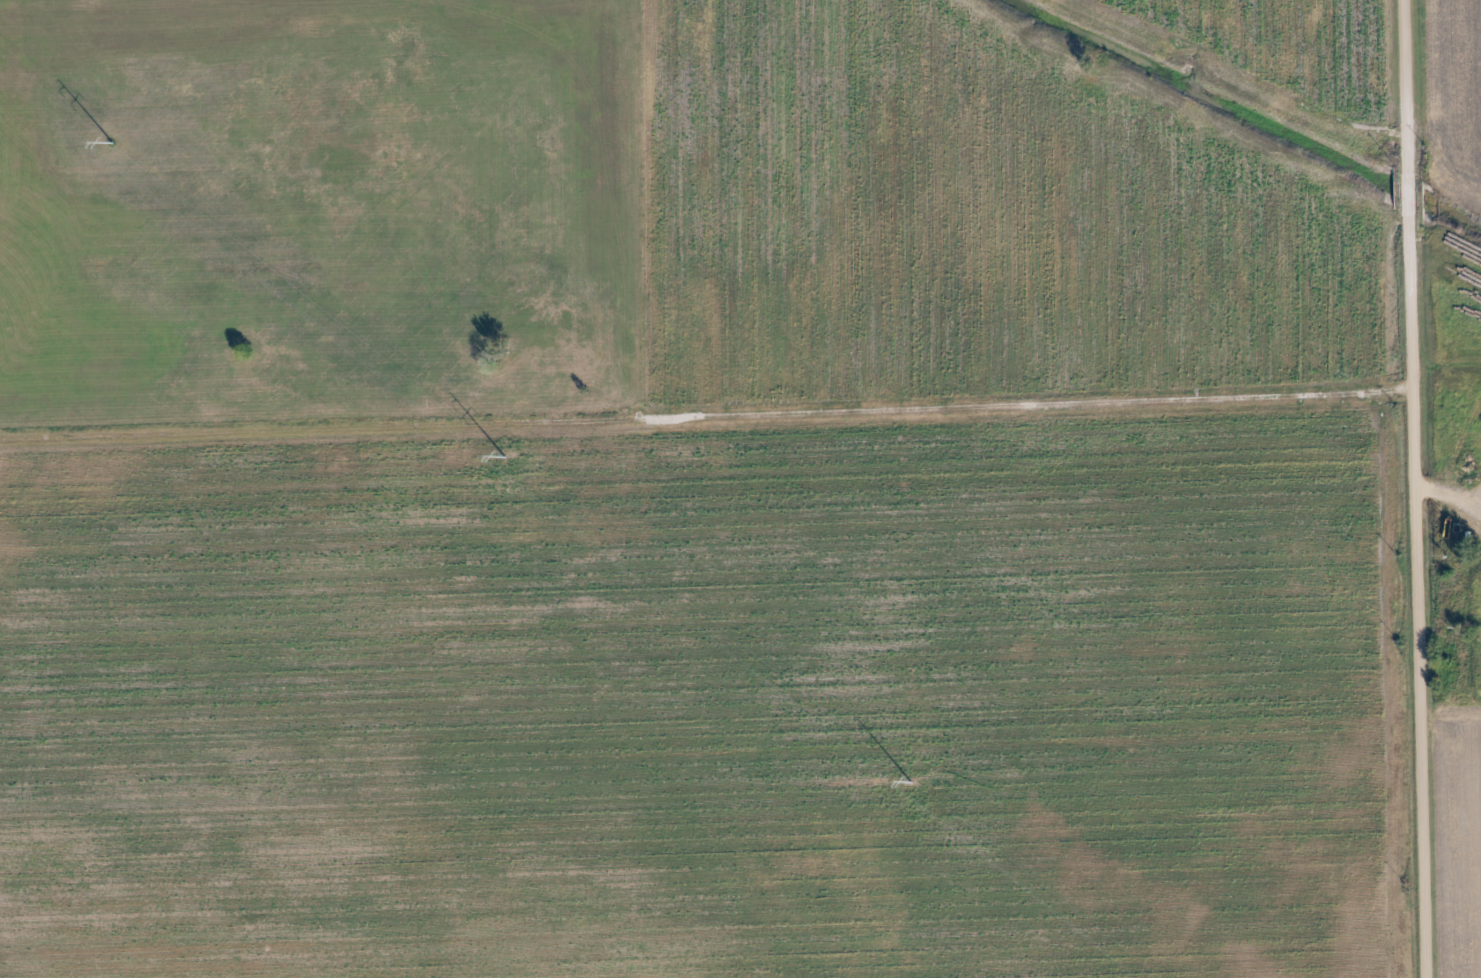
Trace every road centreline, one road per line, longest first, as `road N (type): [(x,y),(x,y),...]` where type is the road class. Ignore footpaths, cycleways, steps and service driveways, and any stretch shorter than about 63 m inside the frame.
road 1 (residential): [(1424,977),(1404,0)]

